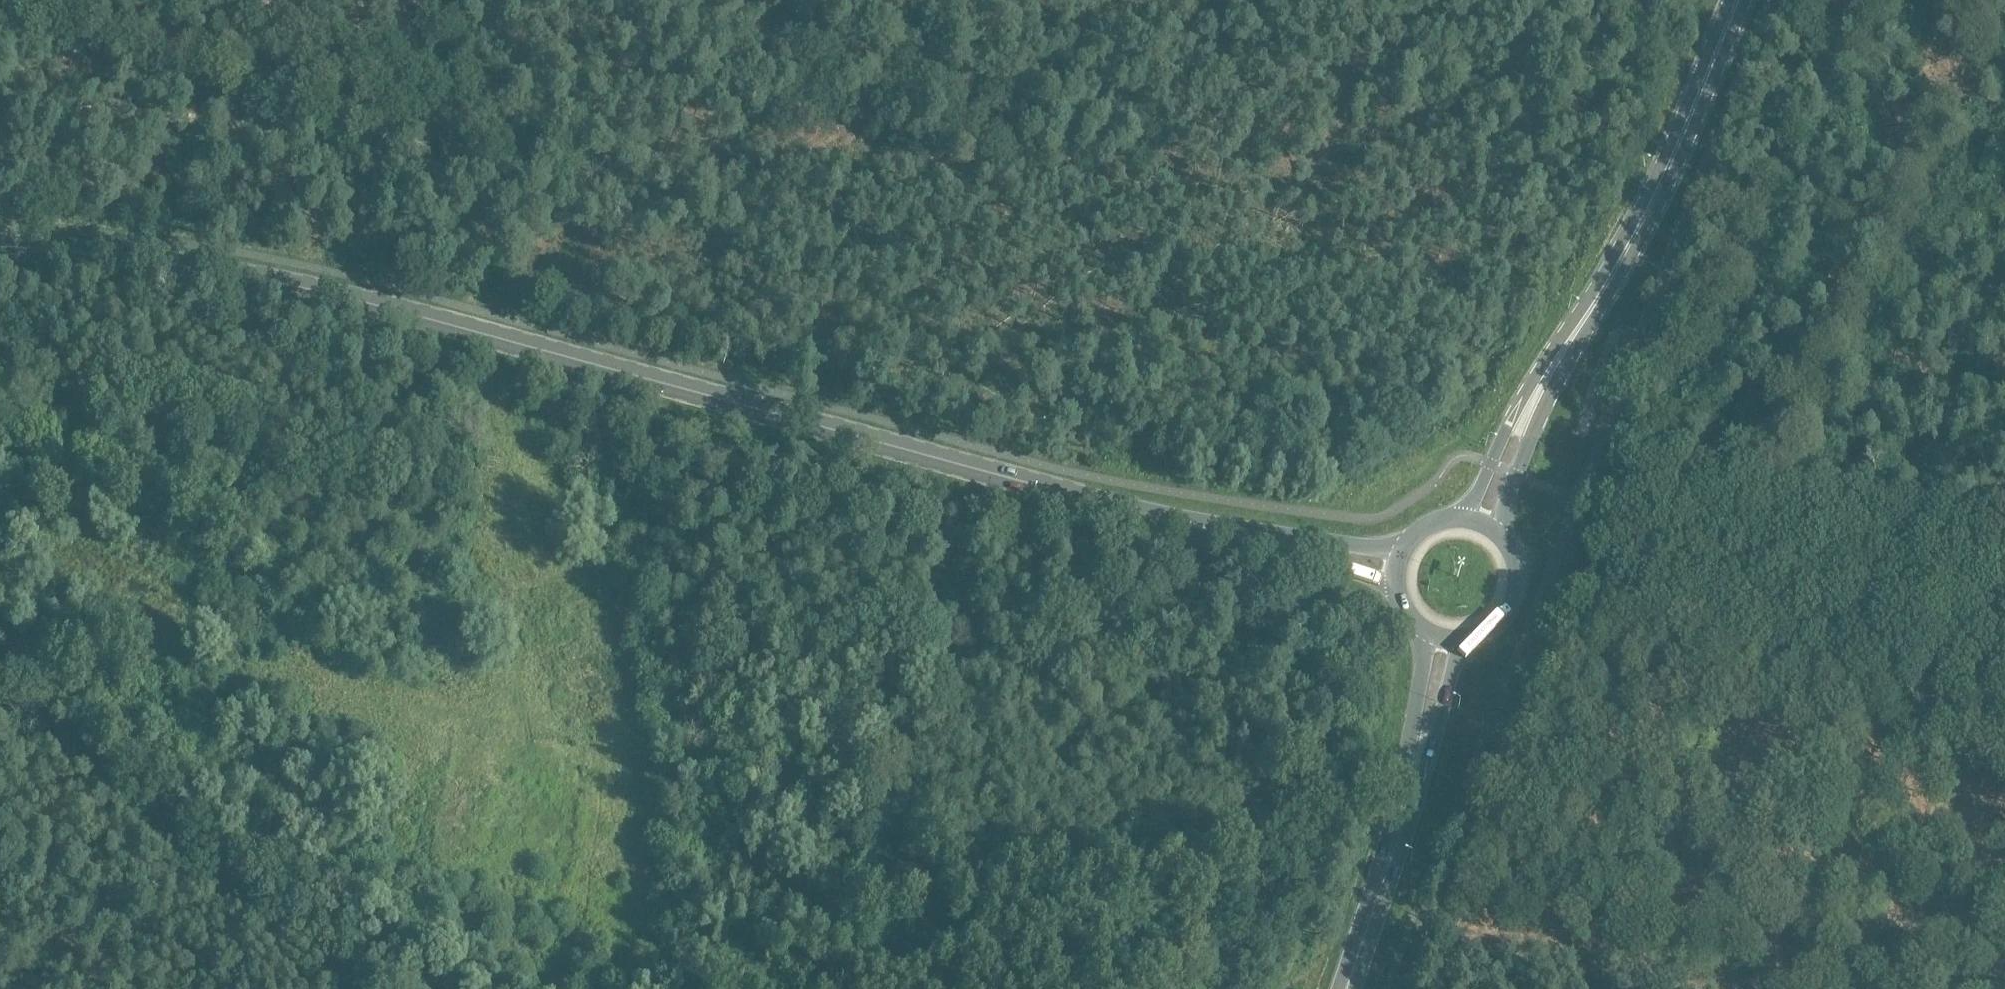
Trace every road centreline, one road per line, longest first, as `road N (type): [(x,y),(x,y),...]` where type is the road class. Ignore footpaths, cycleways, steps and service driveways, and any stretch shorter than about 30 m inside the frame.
road 1 (secondary): [(1245,536),(371,302),(205,268),(0,246)]
road 2 (track): [(1794,575),(2004,97)]
road 3 (track): [(1516,562),(1584,538),(2004,615)]
road 4 (primary): [(1533,404),(1638,228),(1739,0)]
road 5 (track): [(439,133),(349,142),(173,114),(0,109)]
road 6 (track): [(439,133),(503,339)]
road 7 (primary): [(1346,988),(1413,783)]
road 8 (secondary): [(1245,536),(1301,562),(1396,586)]
road 9 (secondary): [(1403,549),(1245,536)]
road 10 (primary): [(1427,631),(1412,719),(1413,783)]
road 11 (primary): [(1413,783),(1440,727),(1461,639)]
road 12 (primary): [(1461,639),(1494,627),(1515,598),(1516,562),(1498,533)]
road 13 (track): [(396,0),(439,133)]
road 14 (primary): [(1498,533),(1533,404)]
road 15 (primary): [(1533,404),(1505,433),(1465,517)]

